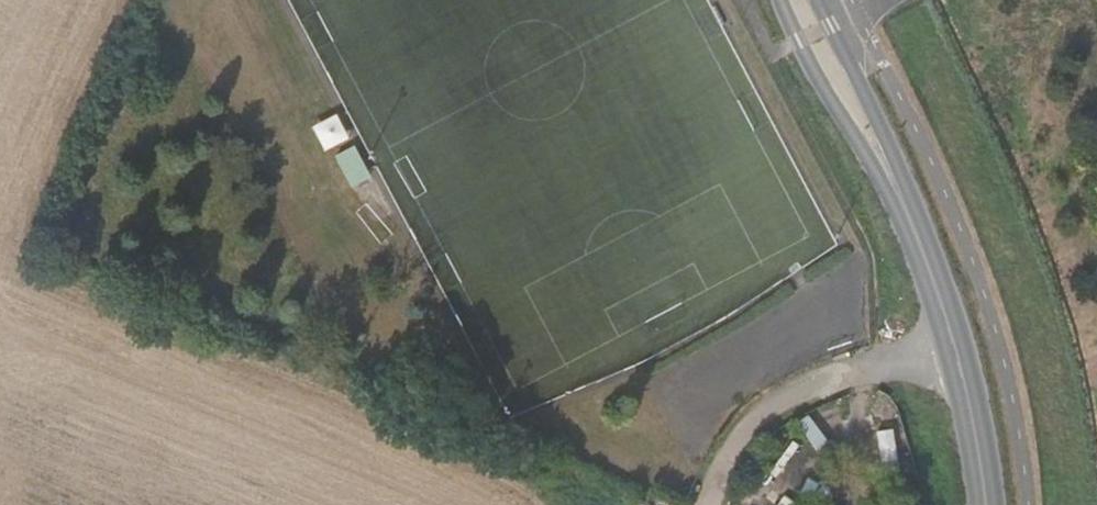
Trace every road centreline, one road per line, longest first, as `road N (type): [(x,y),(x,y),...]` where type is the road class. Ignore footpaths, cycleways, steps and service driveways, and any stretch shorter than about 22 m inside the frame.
road 1 (secondary): [(985,504),(974,423),(924,255),(885,164),(796,0)]
road 2 (track): [(954,344),(837,377),(756,418),(699,504)]

